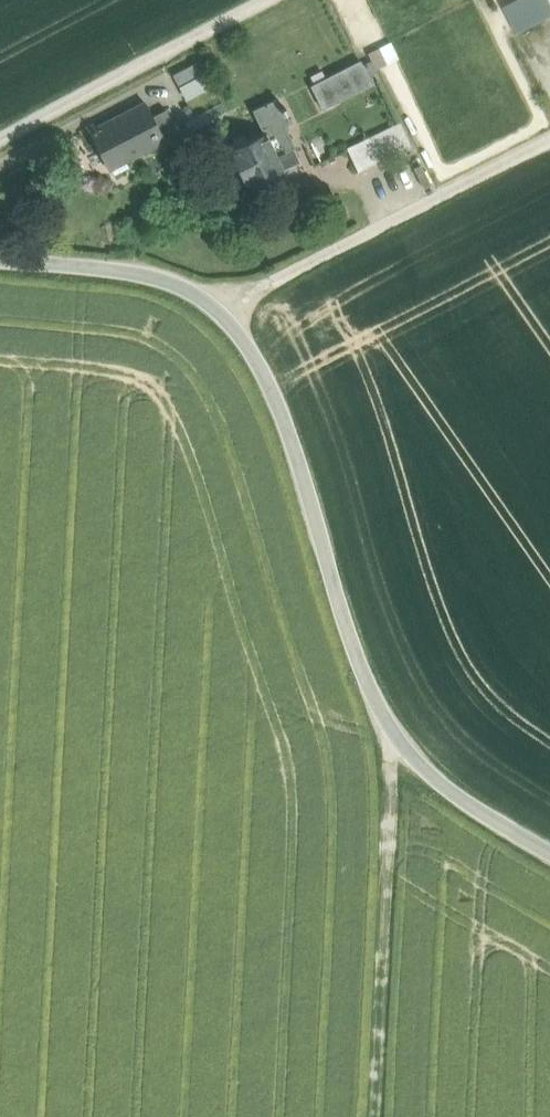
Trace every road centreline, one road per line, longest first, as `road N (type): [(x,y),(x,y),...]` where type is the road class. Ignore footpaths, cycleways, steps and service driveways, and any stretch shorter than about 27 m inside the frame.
road 1 (tertiary): [(549,850),(455,795),(386,717),(351,639),(271,390),(234,325),(173,281),(0,263)]
road 2 (track): [(402,741),(390,792),(373,1116)]

